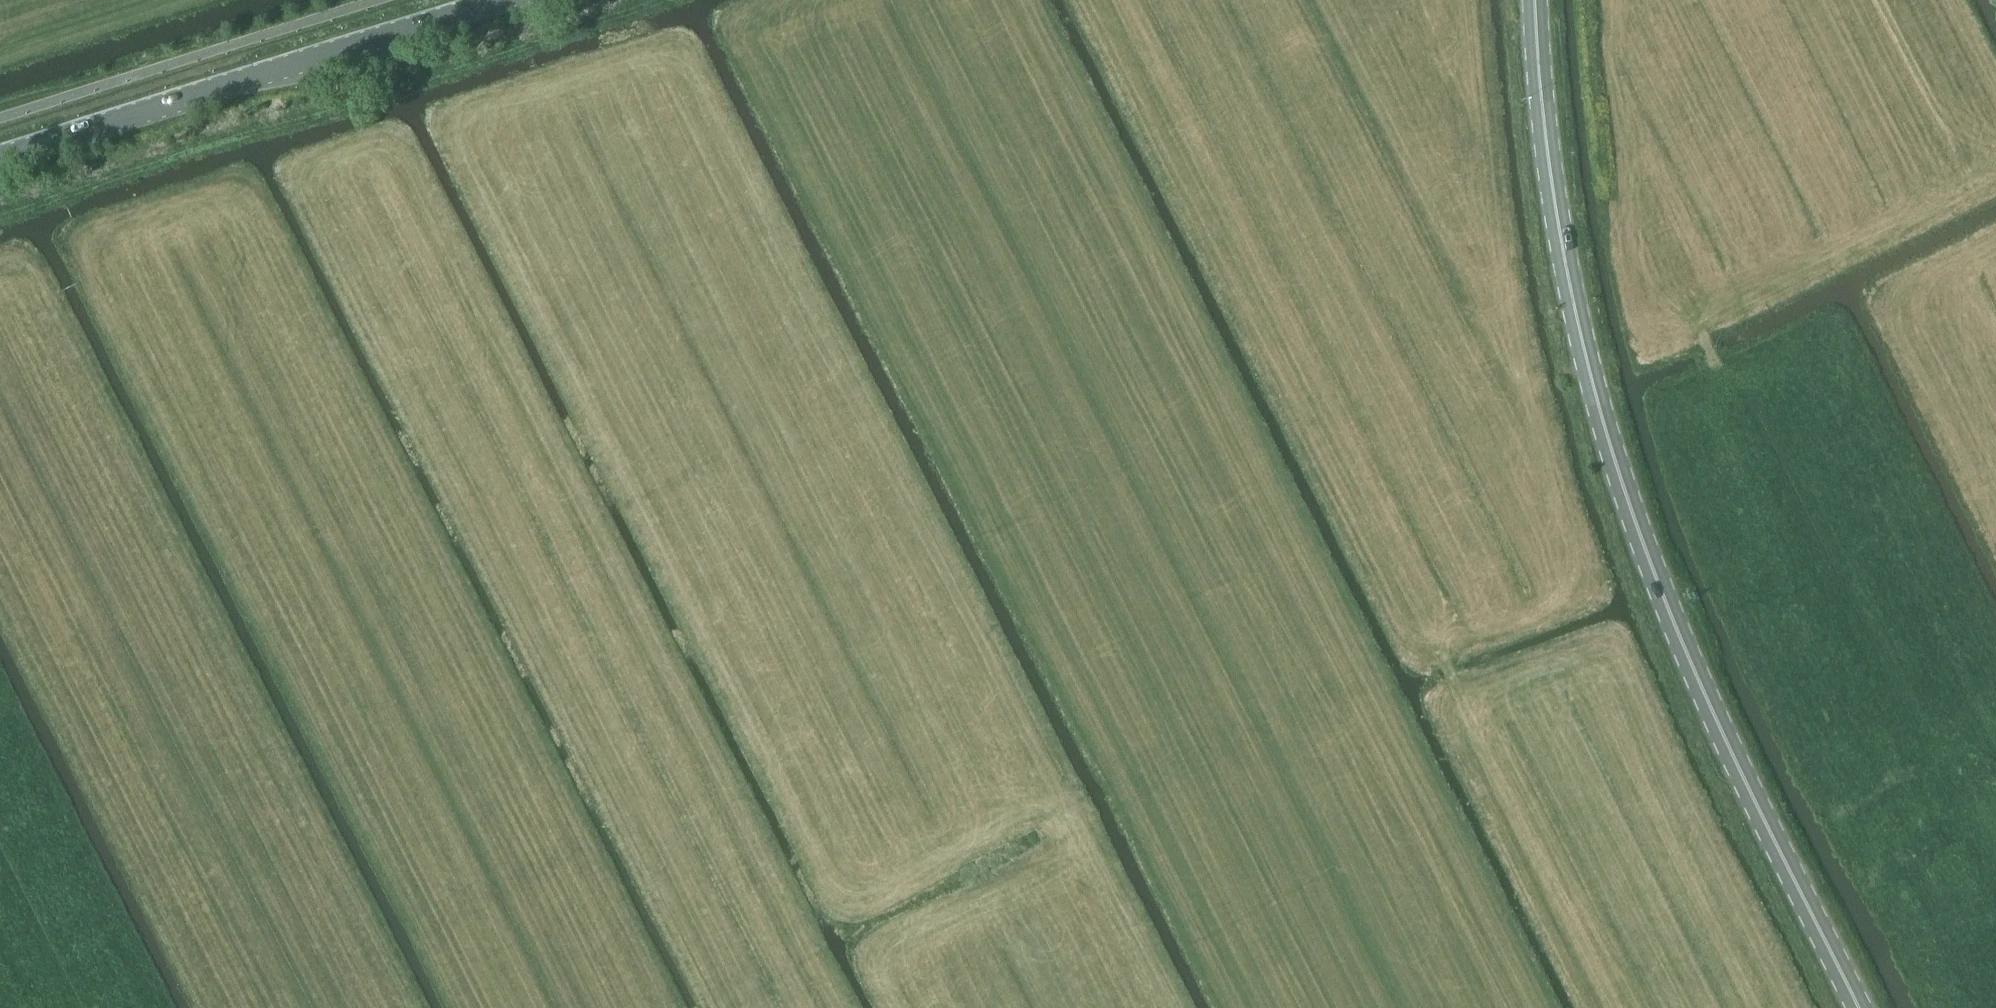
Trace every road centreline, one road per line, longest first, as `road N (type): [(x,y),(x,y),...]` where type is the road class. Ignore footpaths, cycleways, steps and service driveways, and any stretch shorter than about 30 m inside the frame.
road 1 (primary): [(1858,1007),(1732,760),(1625,496),(1564,266),(1534,0)]
road 2 (secondary): [(0,160),(512,0)]

